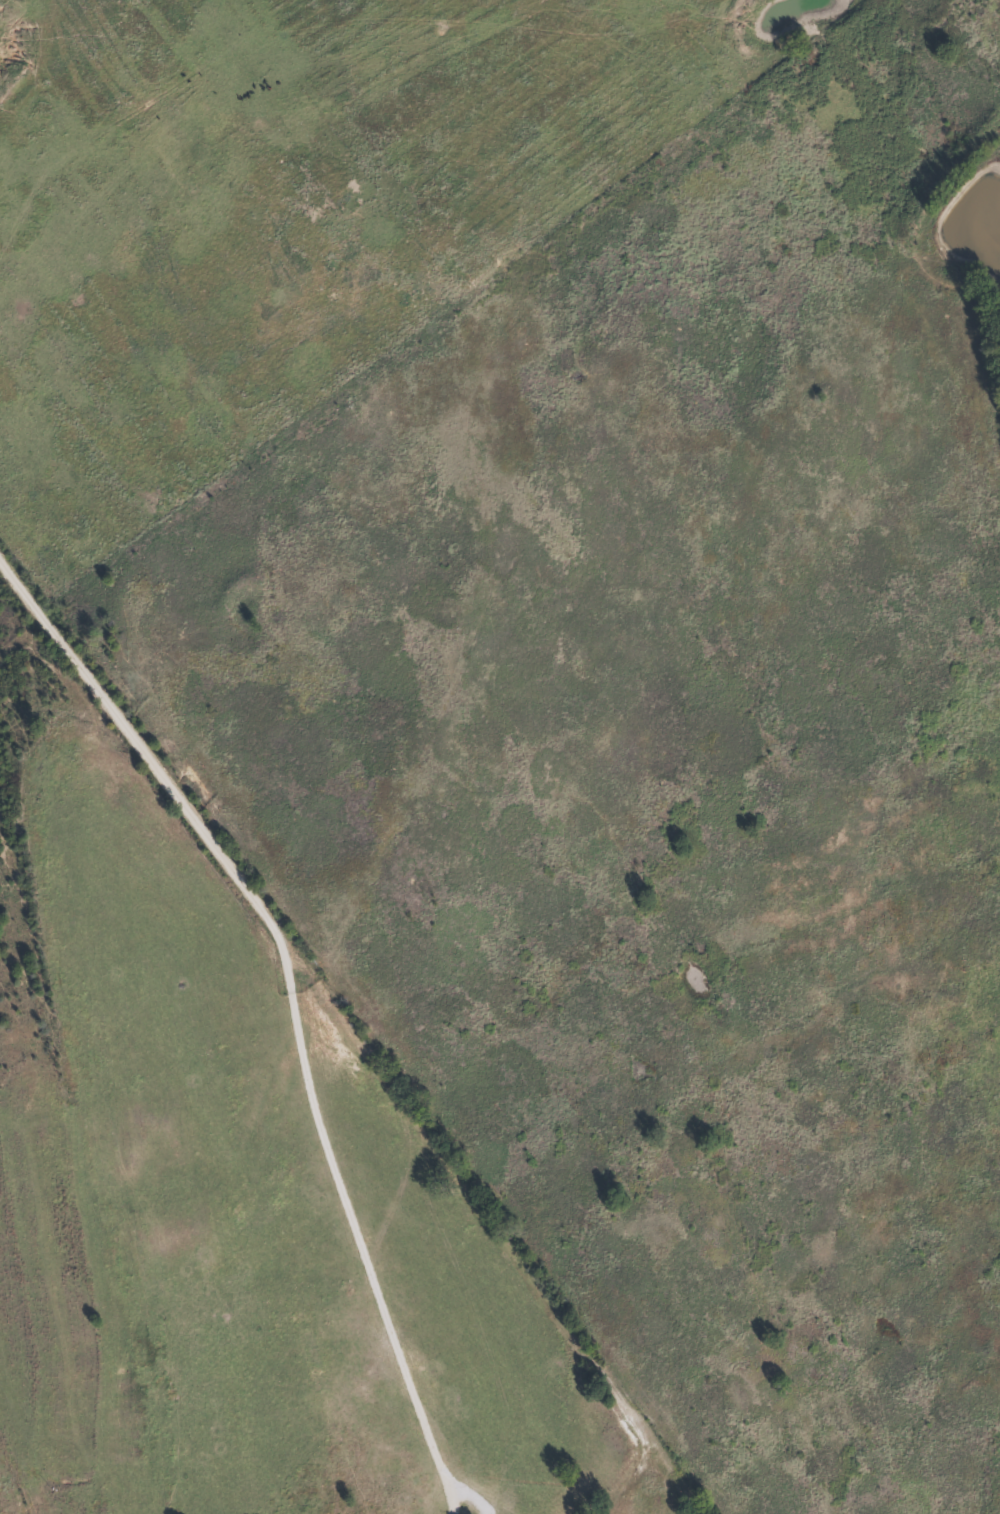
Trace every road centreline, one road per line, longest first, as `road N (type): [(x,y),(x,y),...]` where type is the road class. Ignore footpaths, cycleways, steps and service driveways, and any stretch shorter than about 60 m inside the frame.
road 1 (residential): [(304,964),(0,578)]

